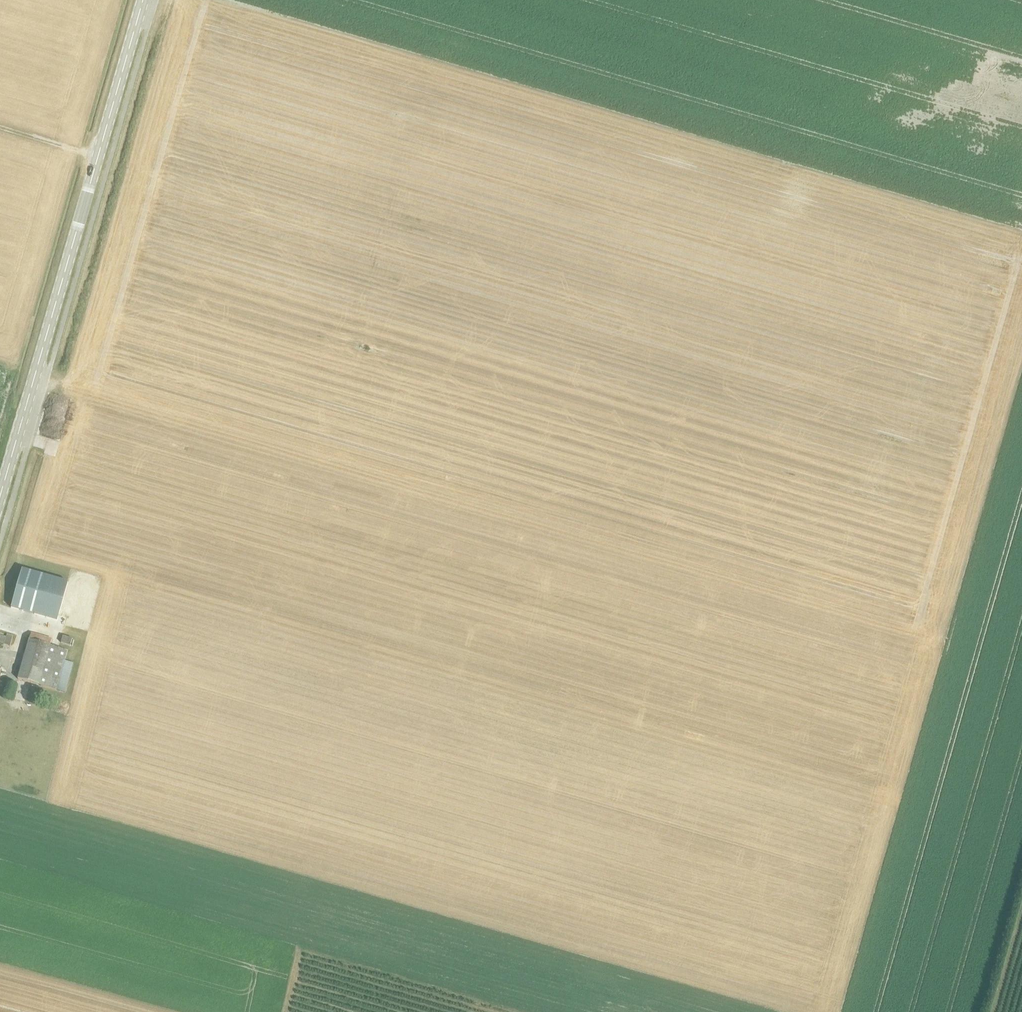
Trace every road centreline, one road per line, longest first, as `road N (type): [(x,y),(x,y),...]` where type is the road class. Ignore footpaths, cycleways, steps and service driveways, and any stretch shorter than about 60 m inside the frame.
road 1 (secondary): [(143,0),(0,496)]

